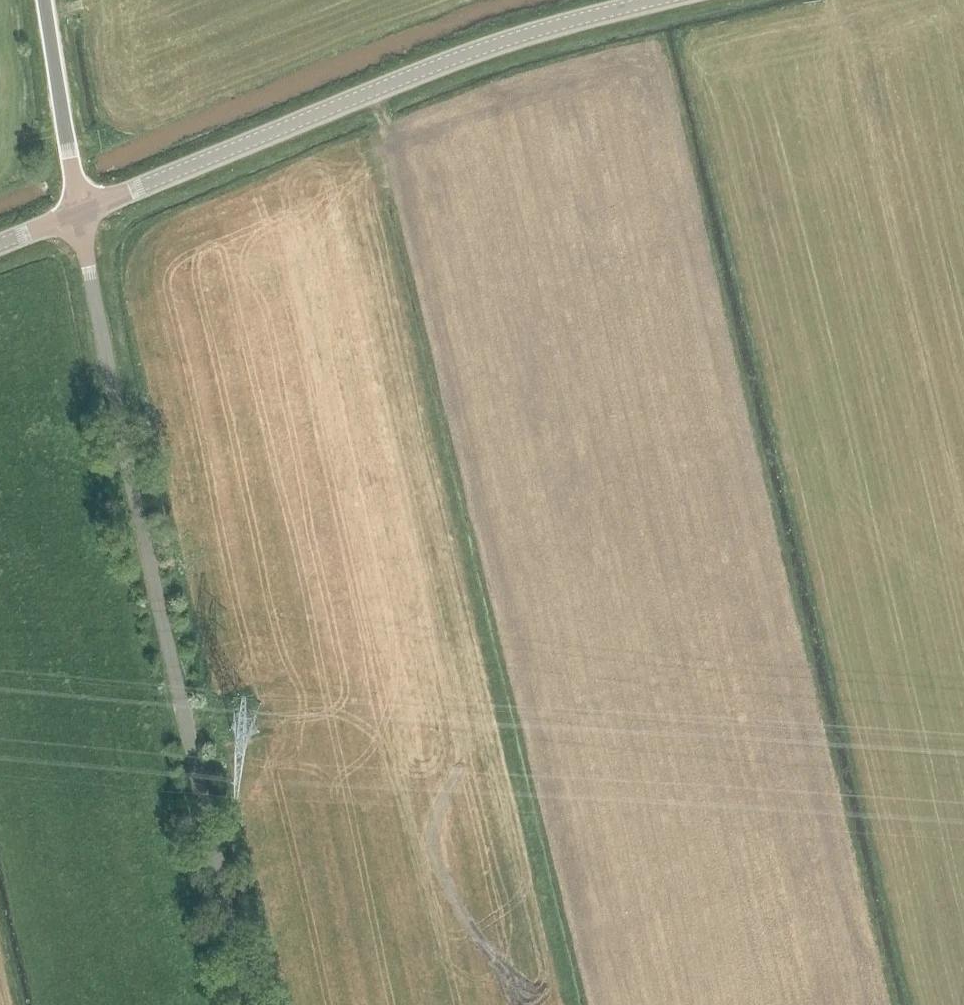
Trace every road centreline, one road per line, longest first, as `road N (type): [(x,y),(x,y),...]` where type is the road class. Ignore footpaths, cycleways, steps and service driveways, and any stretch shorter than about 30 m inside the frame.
road 1 (unclassified): [(253,1004),(77,215)]
road 2 (tertiary): [(77,215),(426,68),(657,0)]
road 3 (unclassified): [(77,215),(43,0)]

